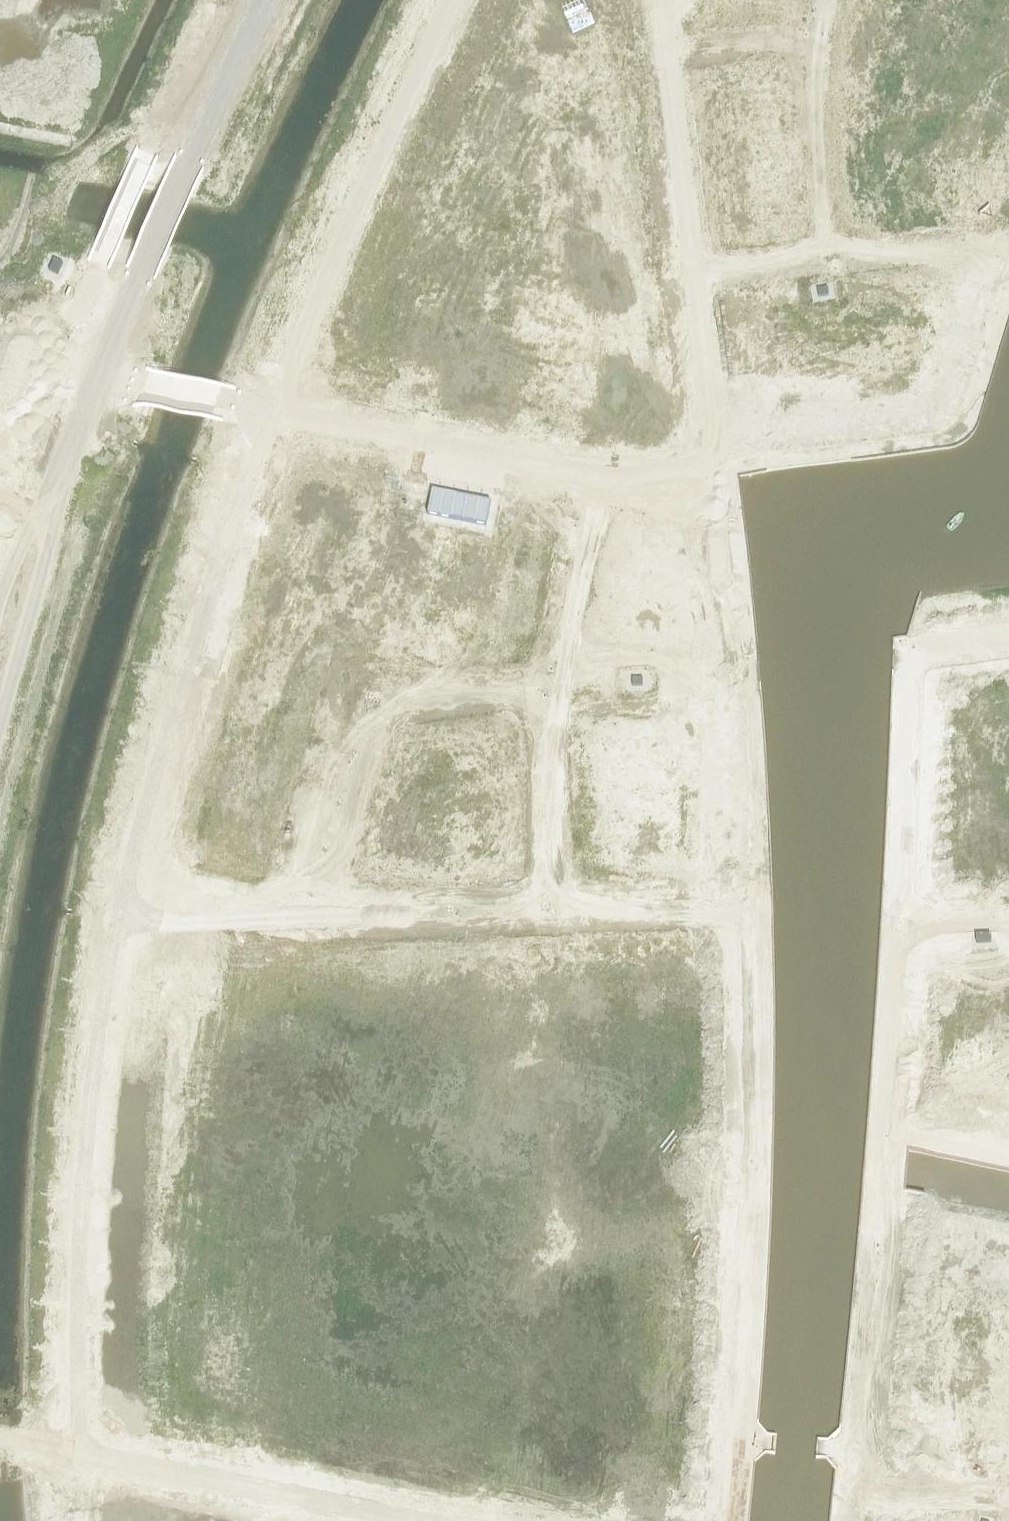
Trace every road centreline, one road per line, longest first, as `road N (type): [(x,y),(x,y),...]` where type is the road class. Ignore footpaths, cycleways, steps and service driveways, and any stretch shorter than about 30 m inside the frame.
road 1 (track): [(86,1455),(84,1319),(103,1042),(145,848),(277,412),(390,126),(452,0)]
road 2 (residential): [(230,401),(646,487),(720,486),(743,676)]
road 3 (track): [(667,0),(720,486)]
road 4 (residential): [(1008,641),(909,658),(897,921)]
road 5 (tertiary): [(0,725),(91,390)]
road 6 (track): [(416,1520),(86,1455)]
road 7 (residential): [(886,1136),(860,1453)]
road 8 (track): [(1008,240),(695,281)]
road 9 (tertiary): [(266,0),(141,278)]
road 10 (track): [(829,0),(813,50),(838,263)]
road 11 (track): [(743,676),(757,875),(748,912)]
road 12 (tertiary): [(91,390),(0,602)]
road 13 (residential): [(897,921),(886,1136)]
road 14 (residential): [(860,1453),(1008,1488)]
road 15 (track): [(813,50),(775,44),(668,55)]
road 16 (unclassified): [(100,373),(230,401)]
road 17 (residential): [(1008,1163),(886,1136)]

